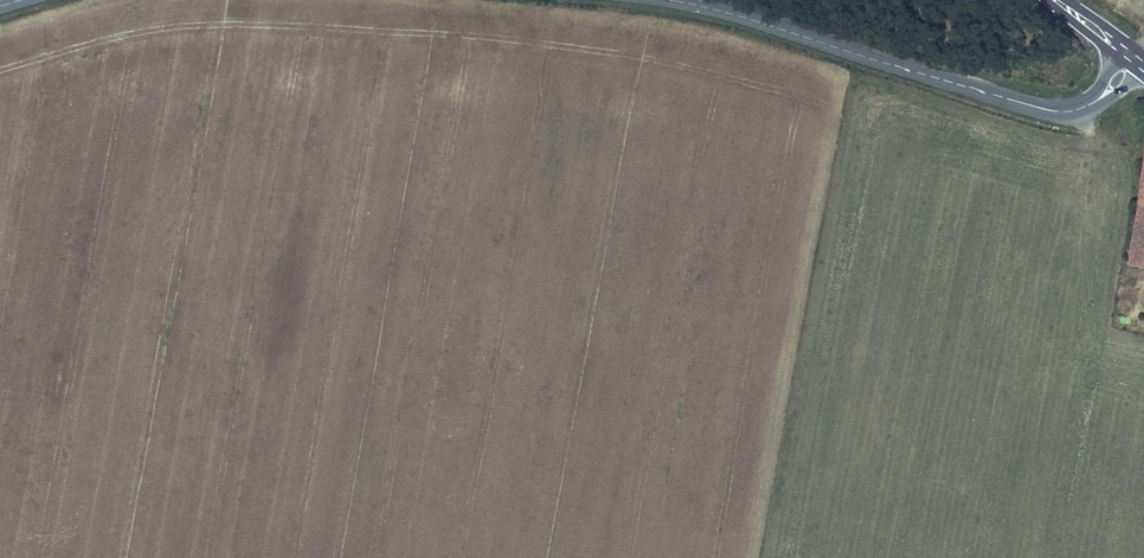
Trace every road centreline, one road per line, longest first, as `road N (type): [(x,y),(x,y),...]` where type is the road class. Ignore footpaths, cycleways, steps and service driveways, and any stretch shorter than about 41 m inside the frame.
road 1 (tertiary): [(662,0),(1062,112),(1106,94),(1134,59)]

